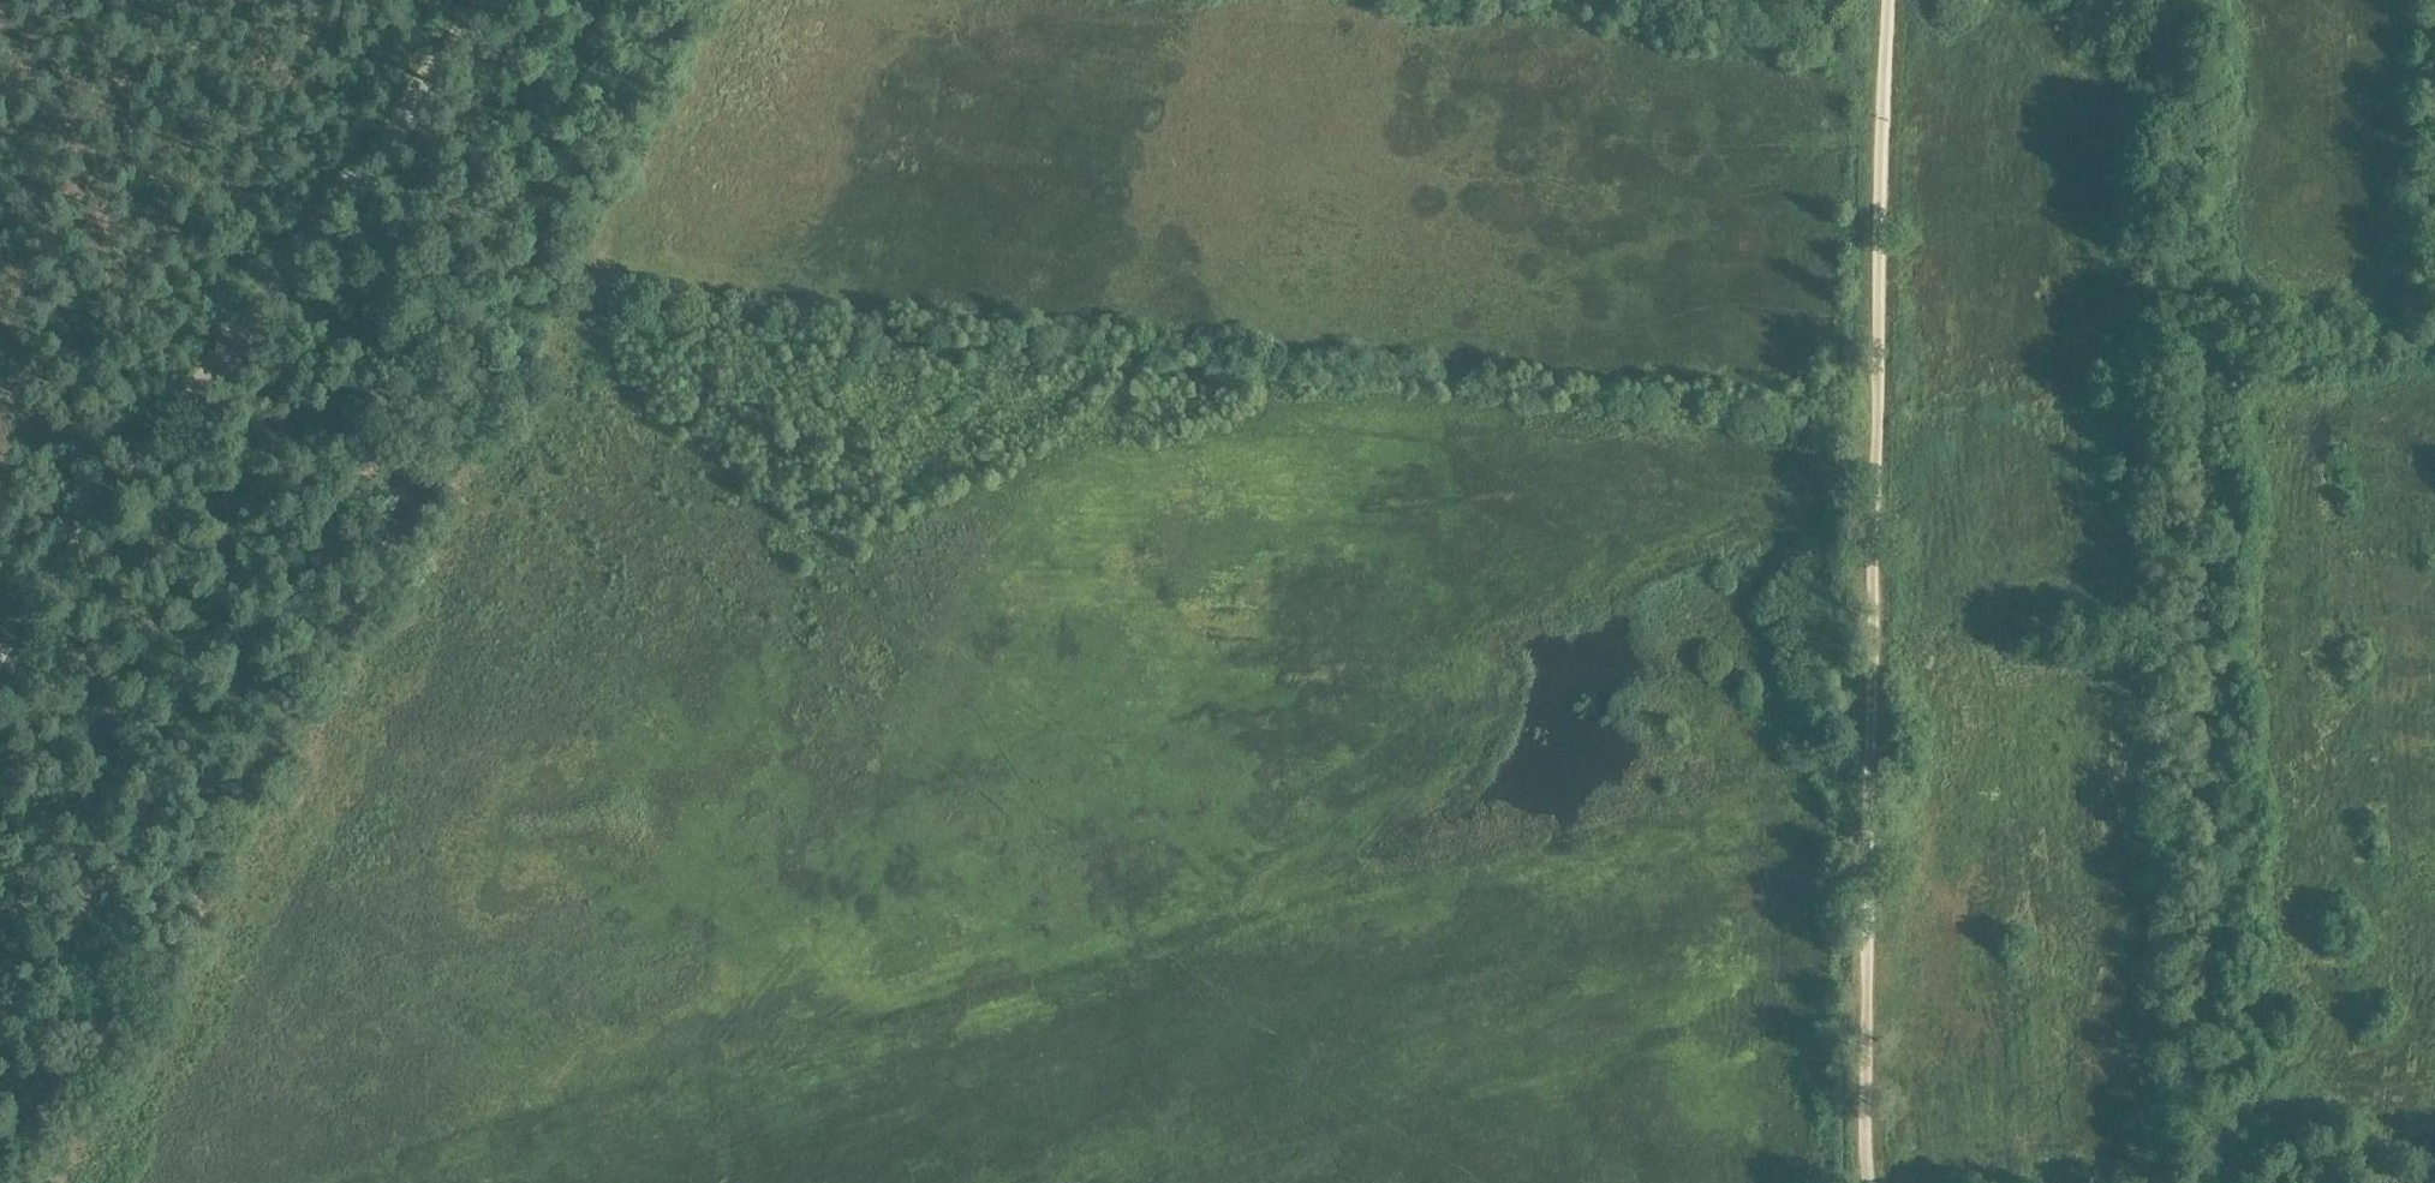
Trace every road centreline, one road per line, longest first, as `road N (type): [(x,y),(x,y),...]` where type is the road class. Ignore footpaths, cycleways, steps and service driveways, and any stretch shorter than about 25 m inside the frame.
road 1 (track): [(1863,1182),(1893,0)]
road 2 (track): [(0,632),(466,0)]

